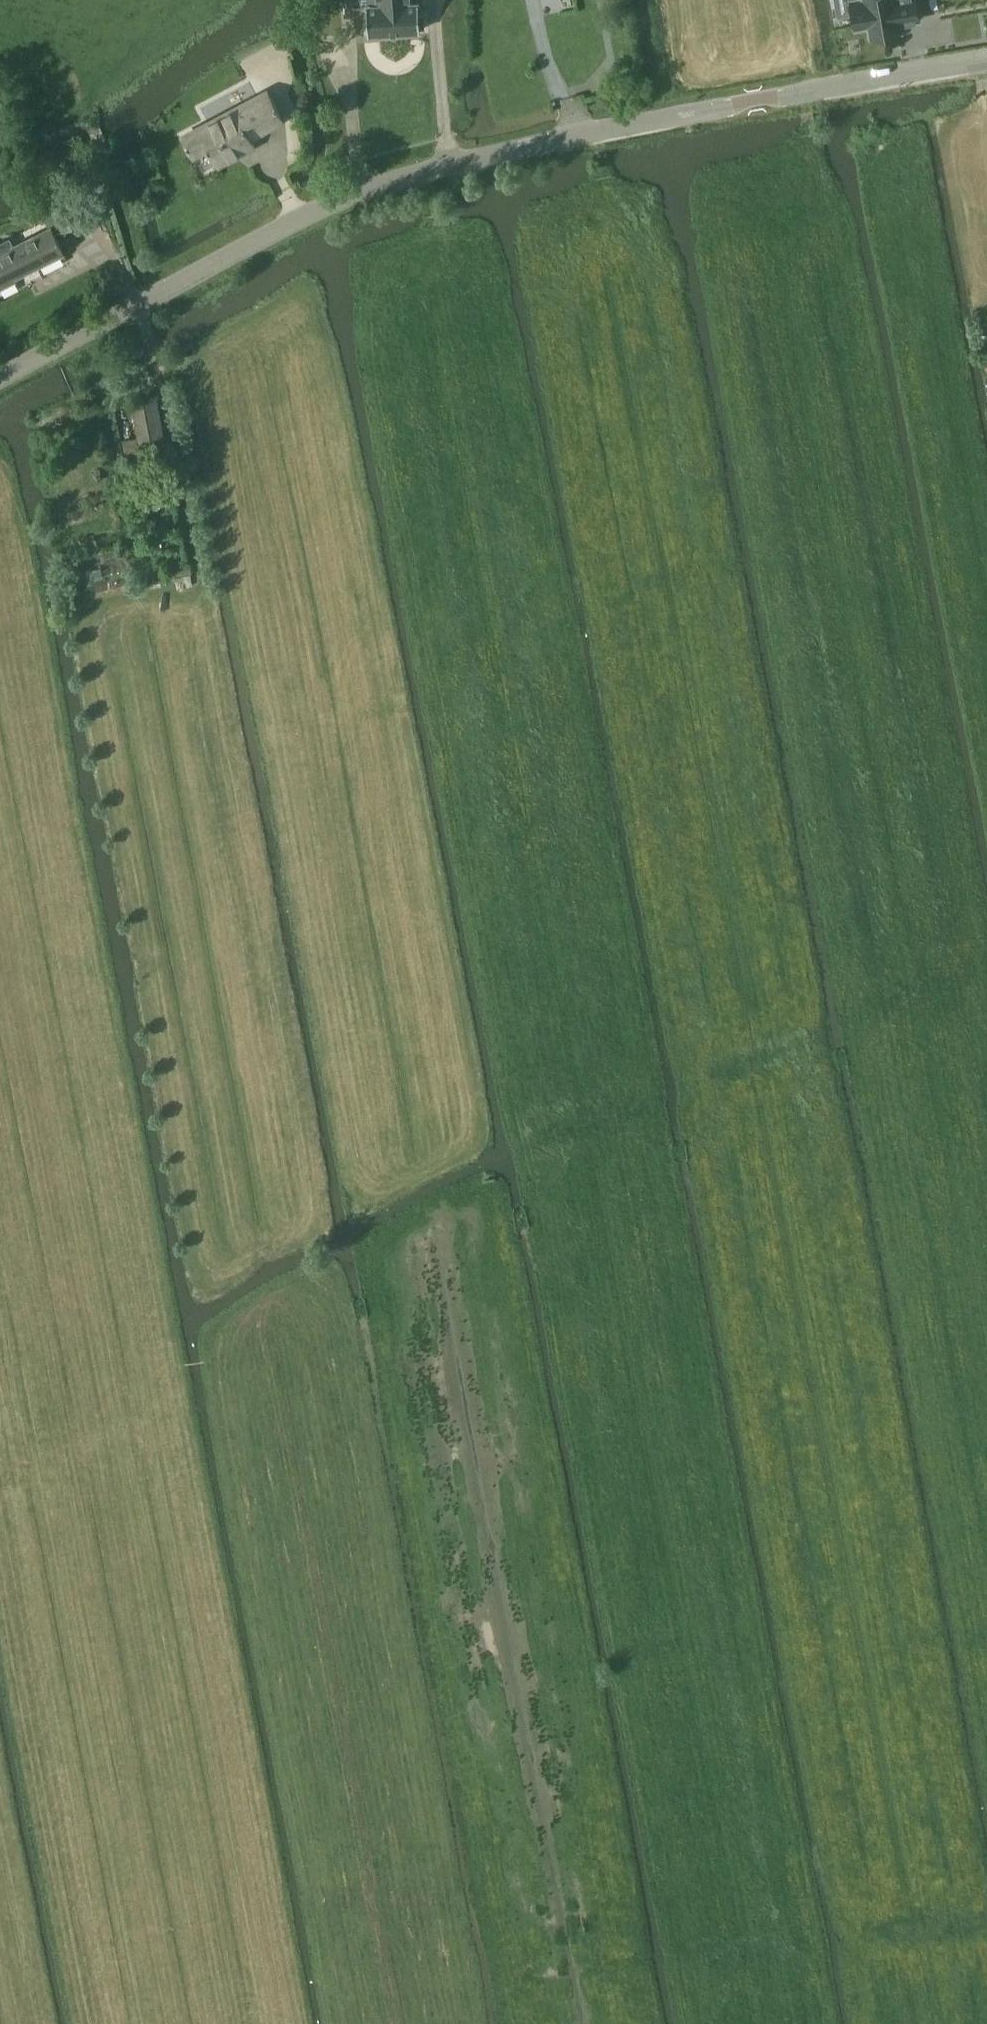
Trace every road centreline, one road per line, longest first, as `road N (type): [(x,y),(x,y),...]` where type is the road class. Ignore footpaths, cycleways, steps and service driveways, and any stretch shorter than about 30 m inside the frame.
road 1 (tertiary): [(0,378),(346,197),(522,149),(986,60)]
road 2 (track): [(151,298),(88,115)]

